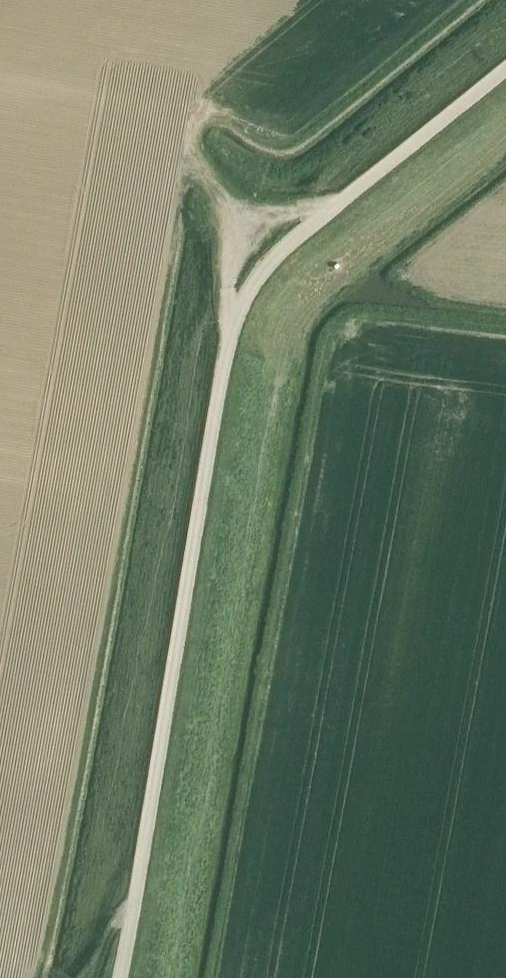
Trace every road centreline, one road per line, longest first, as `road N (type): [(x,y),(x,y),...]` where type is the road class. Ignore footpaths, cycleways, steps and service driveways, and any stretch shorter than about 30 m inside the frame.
road 1 (unclassified): [(117,977),(187,545),(238,314),(291,234),(505,63)]
road 2 (track): [(212,977),(325,350),(355,318),(505,334)]

